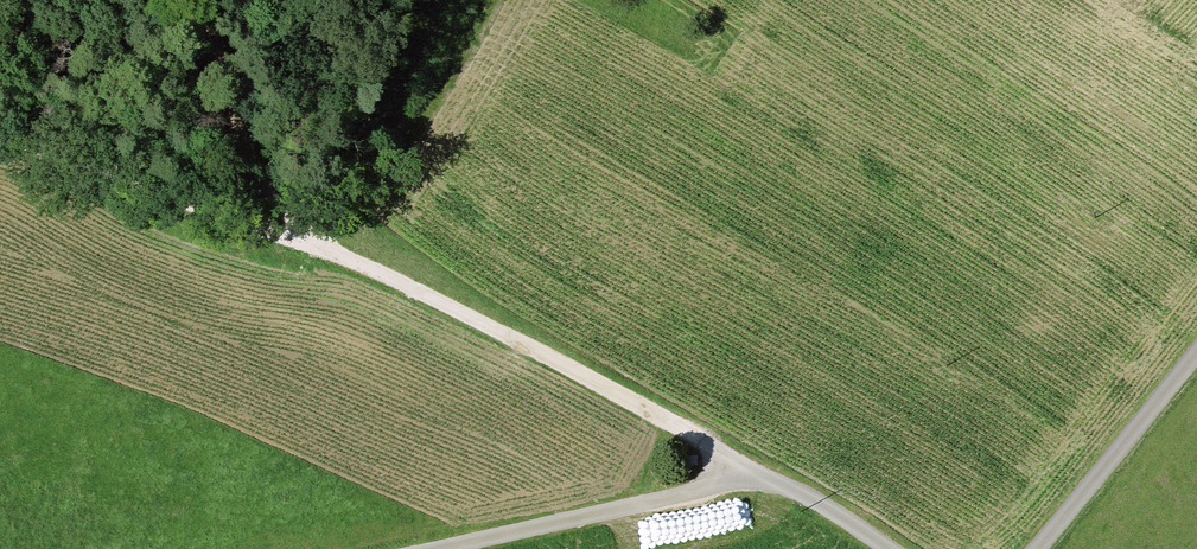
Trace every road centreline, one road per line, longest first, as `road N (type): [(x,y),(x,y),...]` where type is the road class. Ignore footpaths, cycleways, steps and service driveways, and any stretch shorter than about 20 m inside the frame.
road 1 (track): [(736,461),(494,327),(343,259),(90,162),(0,137)]
road 2 (track): [(448,548),(667,501),(715,482),(736,461)]
road 3 (track): [(298,242),(242,140),(207,0)]
road 4 (track): [(1038,548),(1196,359)]
road 5 (track): [(736,461),(887,548)]

